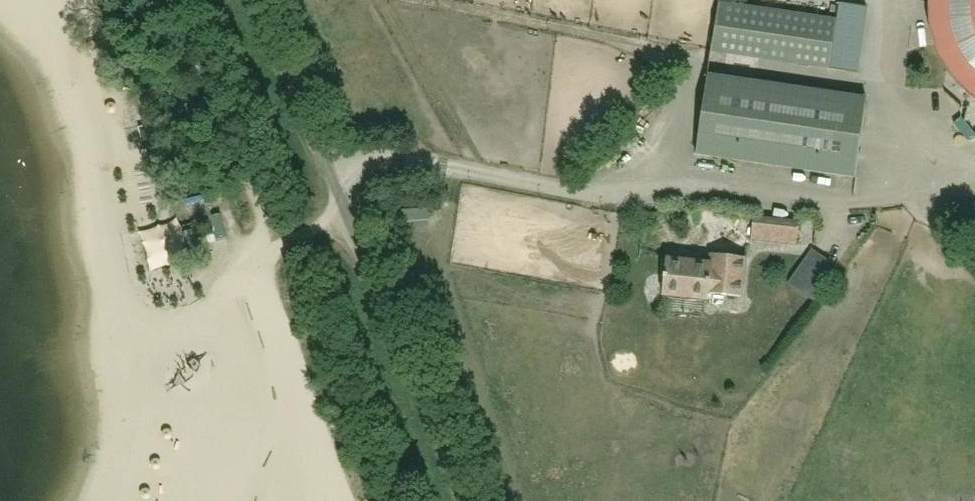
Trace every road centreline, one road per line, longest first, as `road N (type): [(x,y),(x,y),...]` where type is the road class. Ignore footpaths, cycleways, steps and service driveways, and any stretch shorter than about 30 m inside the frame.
road 1 (unclassified): [(454,500),(254,0)]

